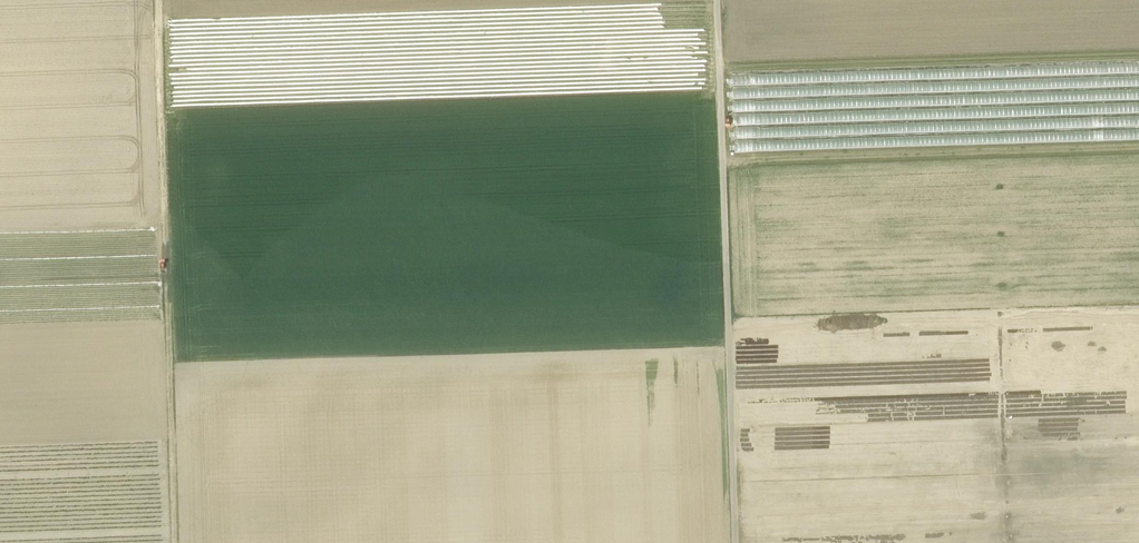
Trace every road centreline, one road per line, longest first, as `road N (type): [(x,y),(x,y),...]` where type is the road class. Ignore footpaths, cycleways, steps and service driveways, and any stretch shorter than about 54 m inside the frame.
road 1 (track): [(736,542),(718,0)]
road 2 (track): [(173,542),(156,0)]

